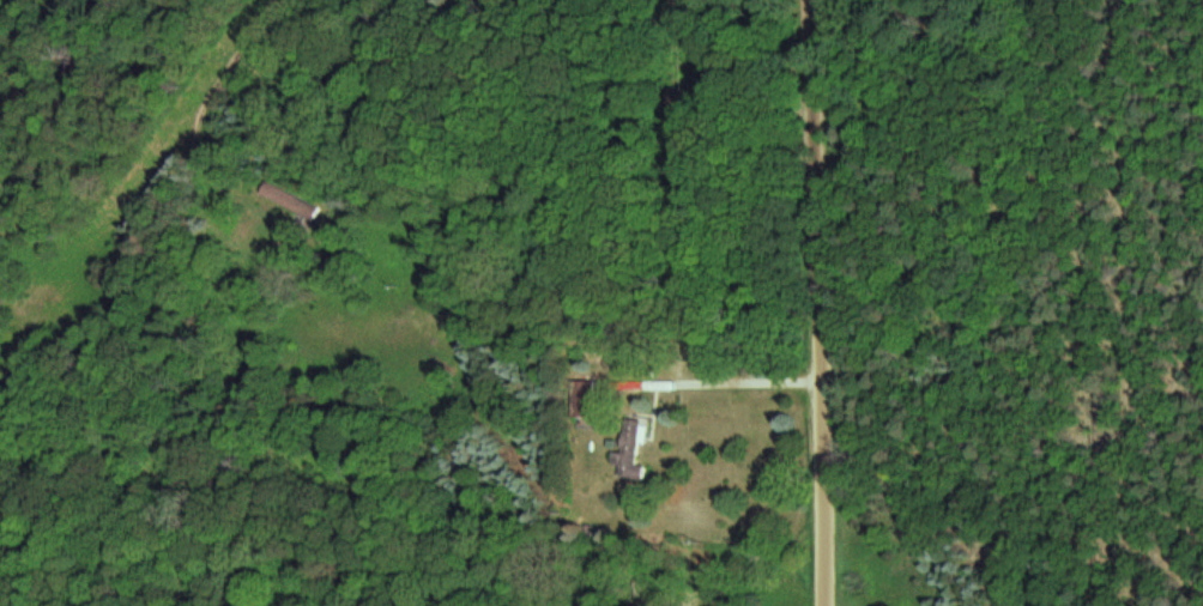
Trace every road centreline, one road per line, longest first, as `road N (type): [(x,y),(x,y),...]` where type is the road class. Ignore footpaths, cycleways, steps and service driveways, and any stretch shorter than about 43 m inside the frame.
road 1 (residential): [(826,605),(817,0)]

